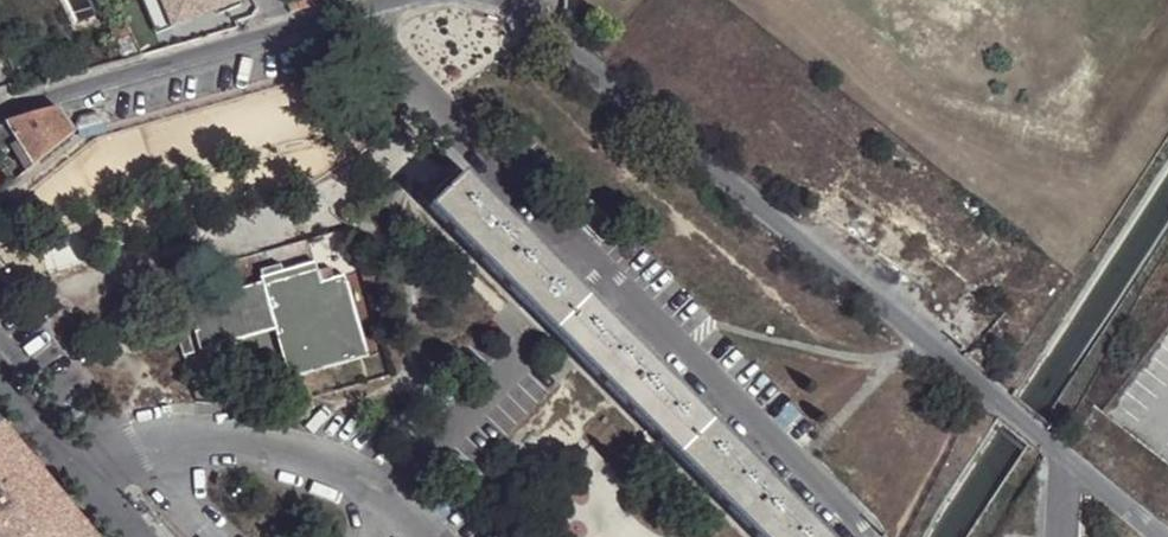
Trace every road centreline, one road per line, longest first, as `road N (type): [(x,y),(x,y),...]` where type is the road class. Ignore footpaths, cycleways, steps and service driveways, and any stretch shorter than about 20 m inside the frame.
road 1 (unclassified): [(505,0),(1153,536)]
road 2 (unclassified): [(388,0),(0,111)]
road 3 (unclassified): [(136,536),(0,374)]

